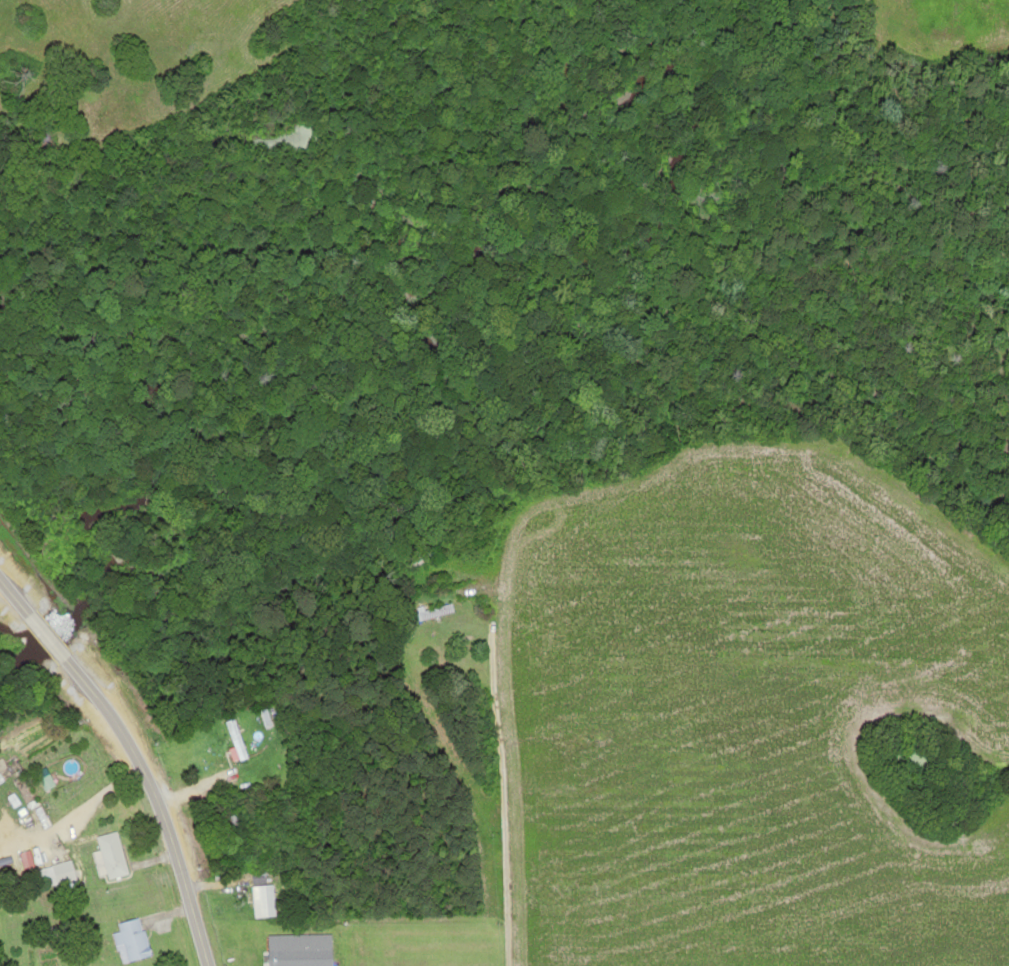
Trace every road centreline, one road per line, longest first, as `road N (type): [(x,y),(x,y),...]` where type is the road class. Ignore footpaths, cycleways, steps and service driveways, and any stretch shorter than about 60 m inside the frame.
road 1 (tertiary): [(207,965),(173,846),(117,719),(0,584)]
road 2 (residential): [(497,965),(483,583)]

